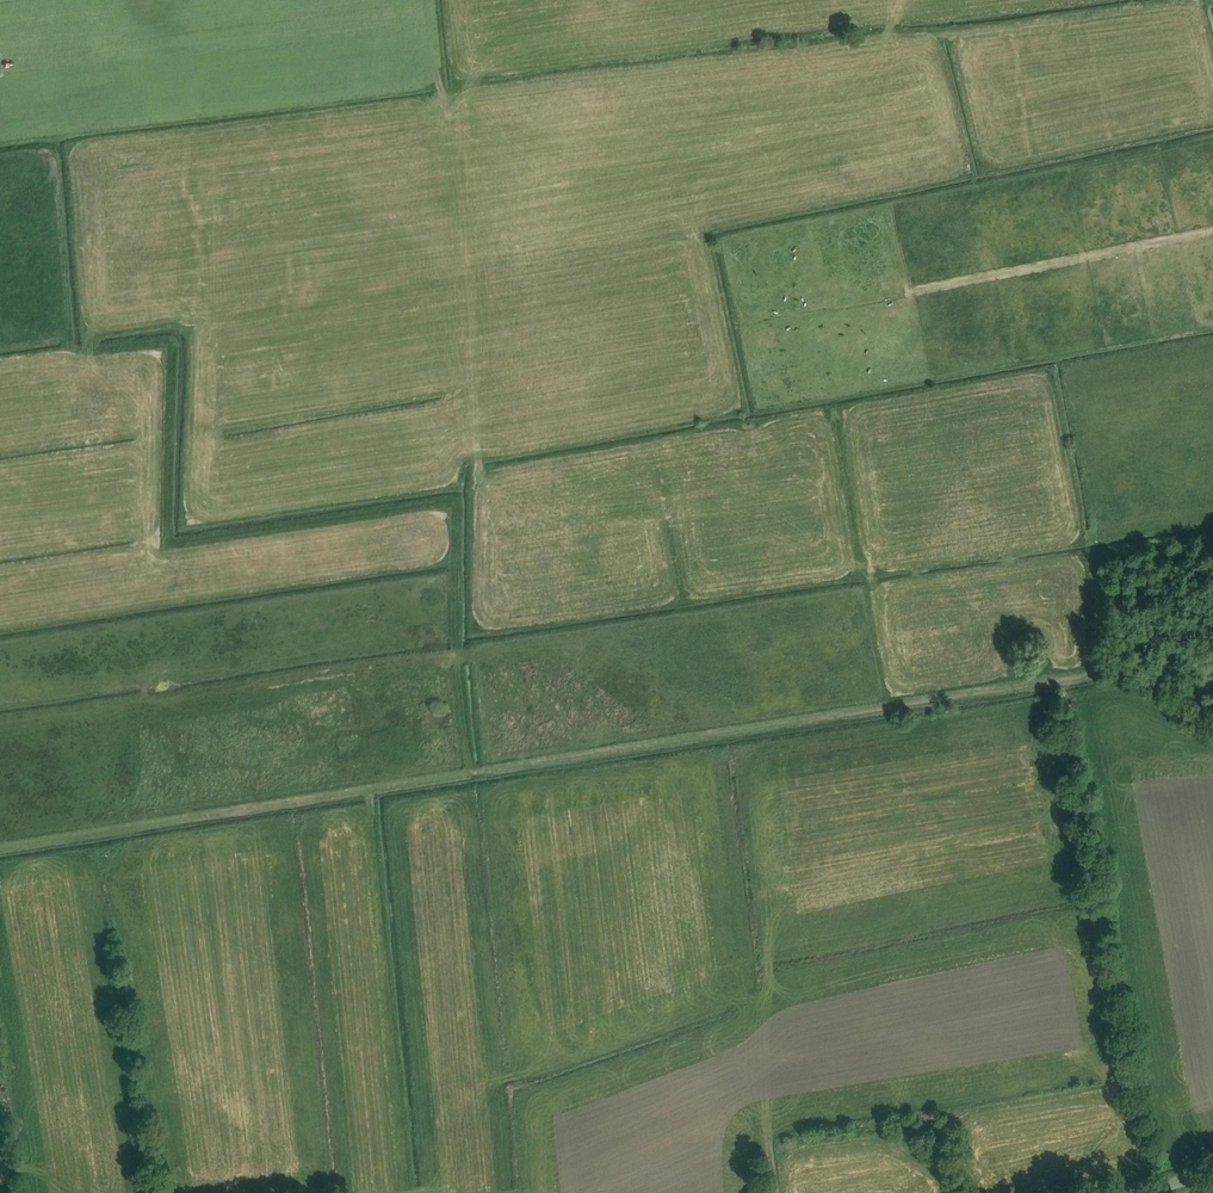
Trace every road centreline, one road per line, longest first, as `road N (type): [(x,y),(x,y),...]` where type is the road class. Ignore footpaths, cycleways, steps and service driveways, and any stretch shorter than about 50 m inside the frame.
road 1 (track): [(1099,670),(0,850)]

